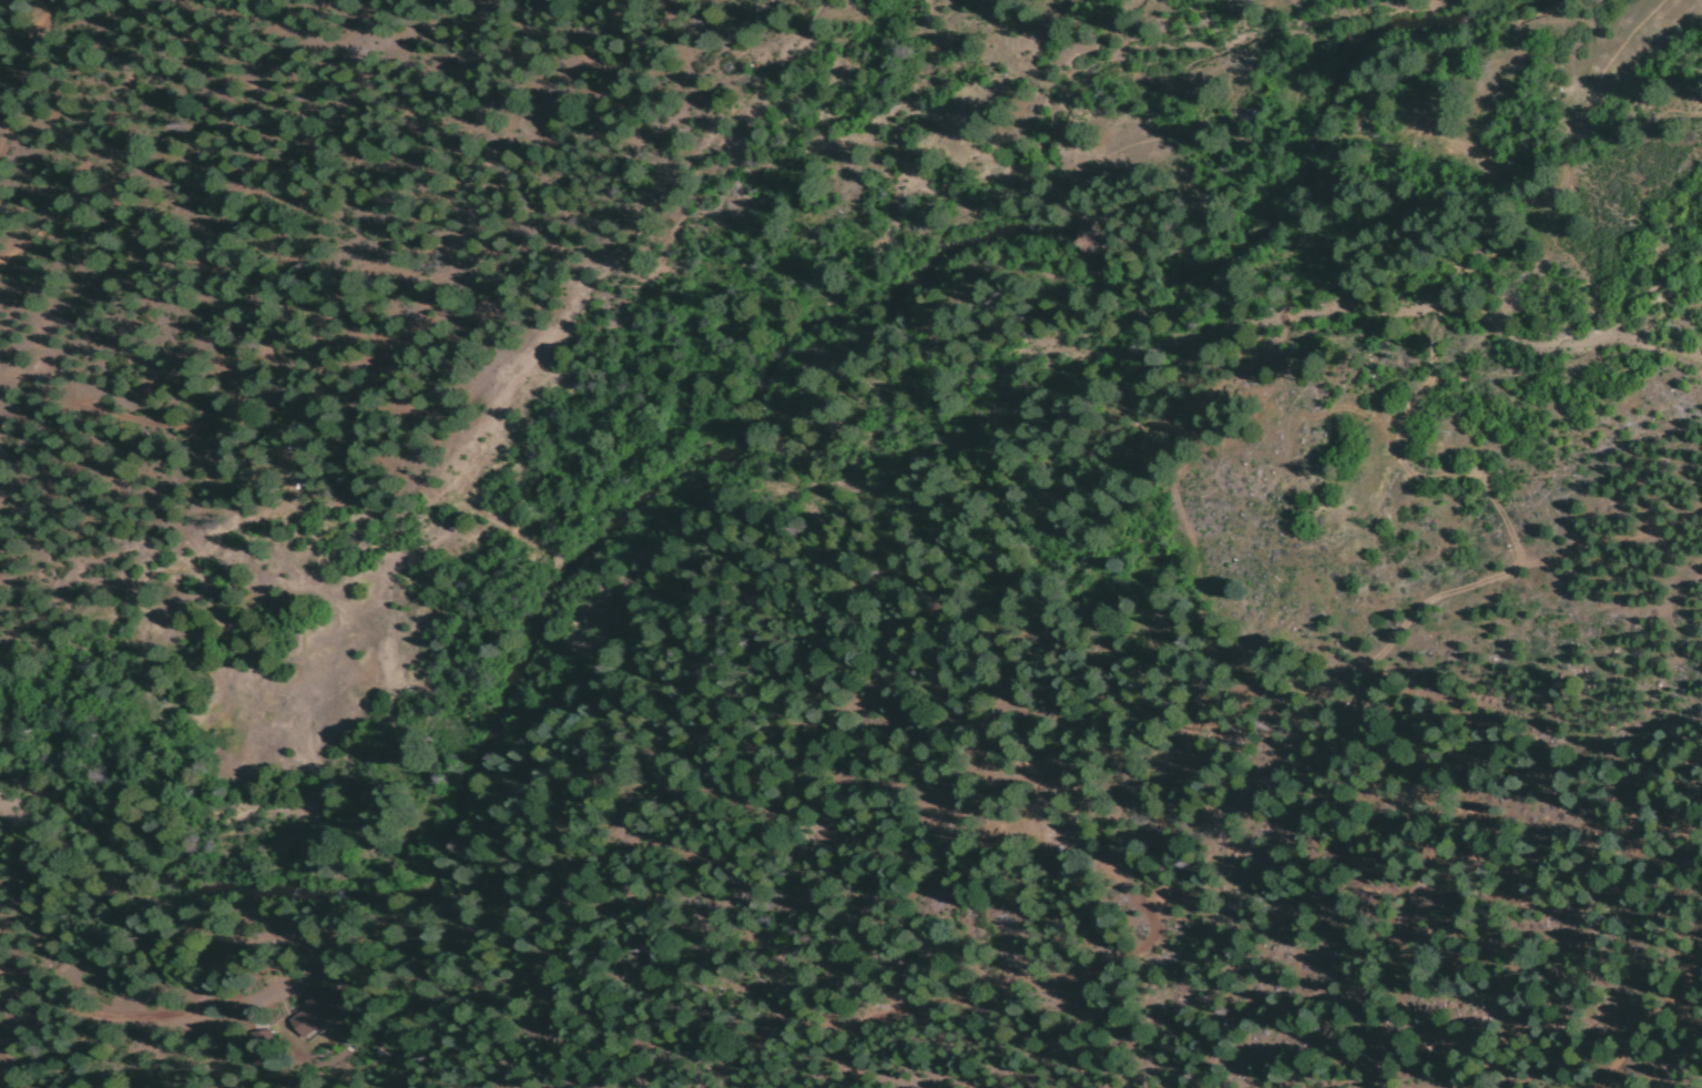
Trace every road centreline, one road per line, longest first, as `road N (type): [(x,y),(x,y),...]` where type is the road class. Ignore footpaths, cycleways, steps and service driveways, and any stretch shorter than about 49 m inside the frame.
road 1 (track): [(34,0),(31,52),(0,142)]

